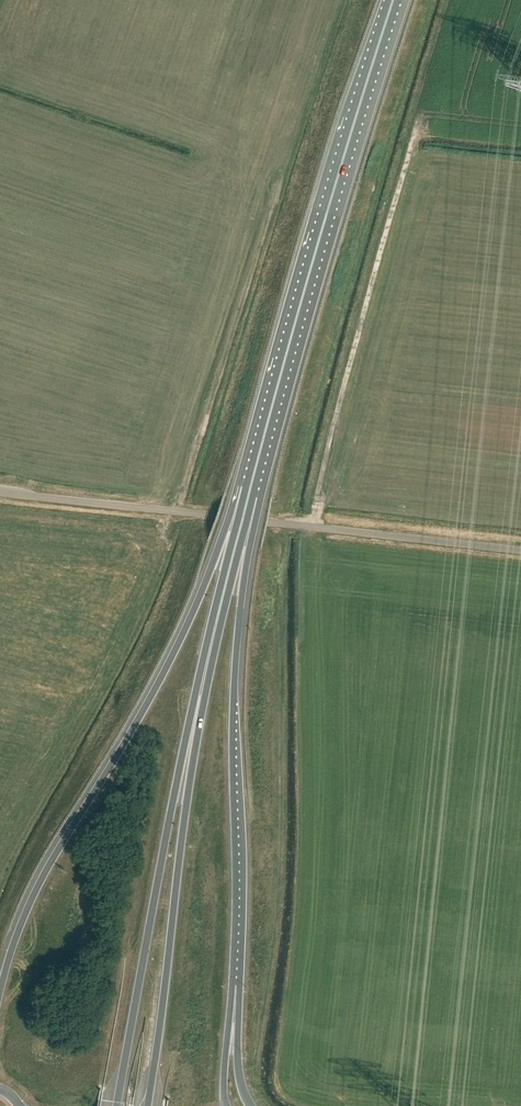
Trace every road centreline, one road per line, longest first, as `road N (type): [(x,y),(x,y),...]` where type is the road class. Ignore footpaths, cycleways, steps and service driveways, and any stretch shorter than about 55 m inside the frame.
road 1 (trunk): [(249,493),(181,637),(44,873),(0,989)]
road 2 (trunk): [(249,493),(393,0)]
road 3 (trunk): [(233,985),(234,689),(249,493)]
road 4 (trunk): [(211,645),(179,767),(116,1105)]
road 5 (trunk): [(147,1105),(211,645)]
road 6 (unclassified): [(277,522),(0,491)]
road 7 (unclassified): [(277,522),(520,550)]
road 8 (trunk): [(211,645),(249,493)]
road 9 (trunk): [(250,1105),(233,985)]
road 10 (trunk): [(225,1105),(233,985)]

